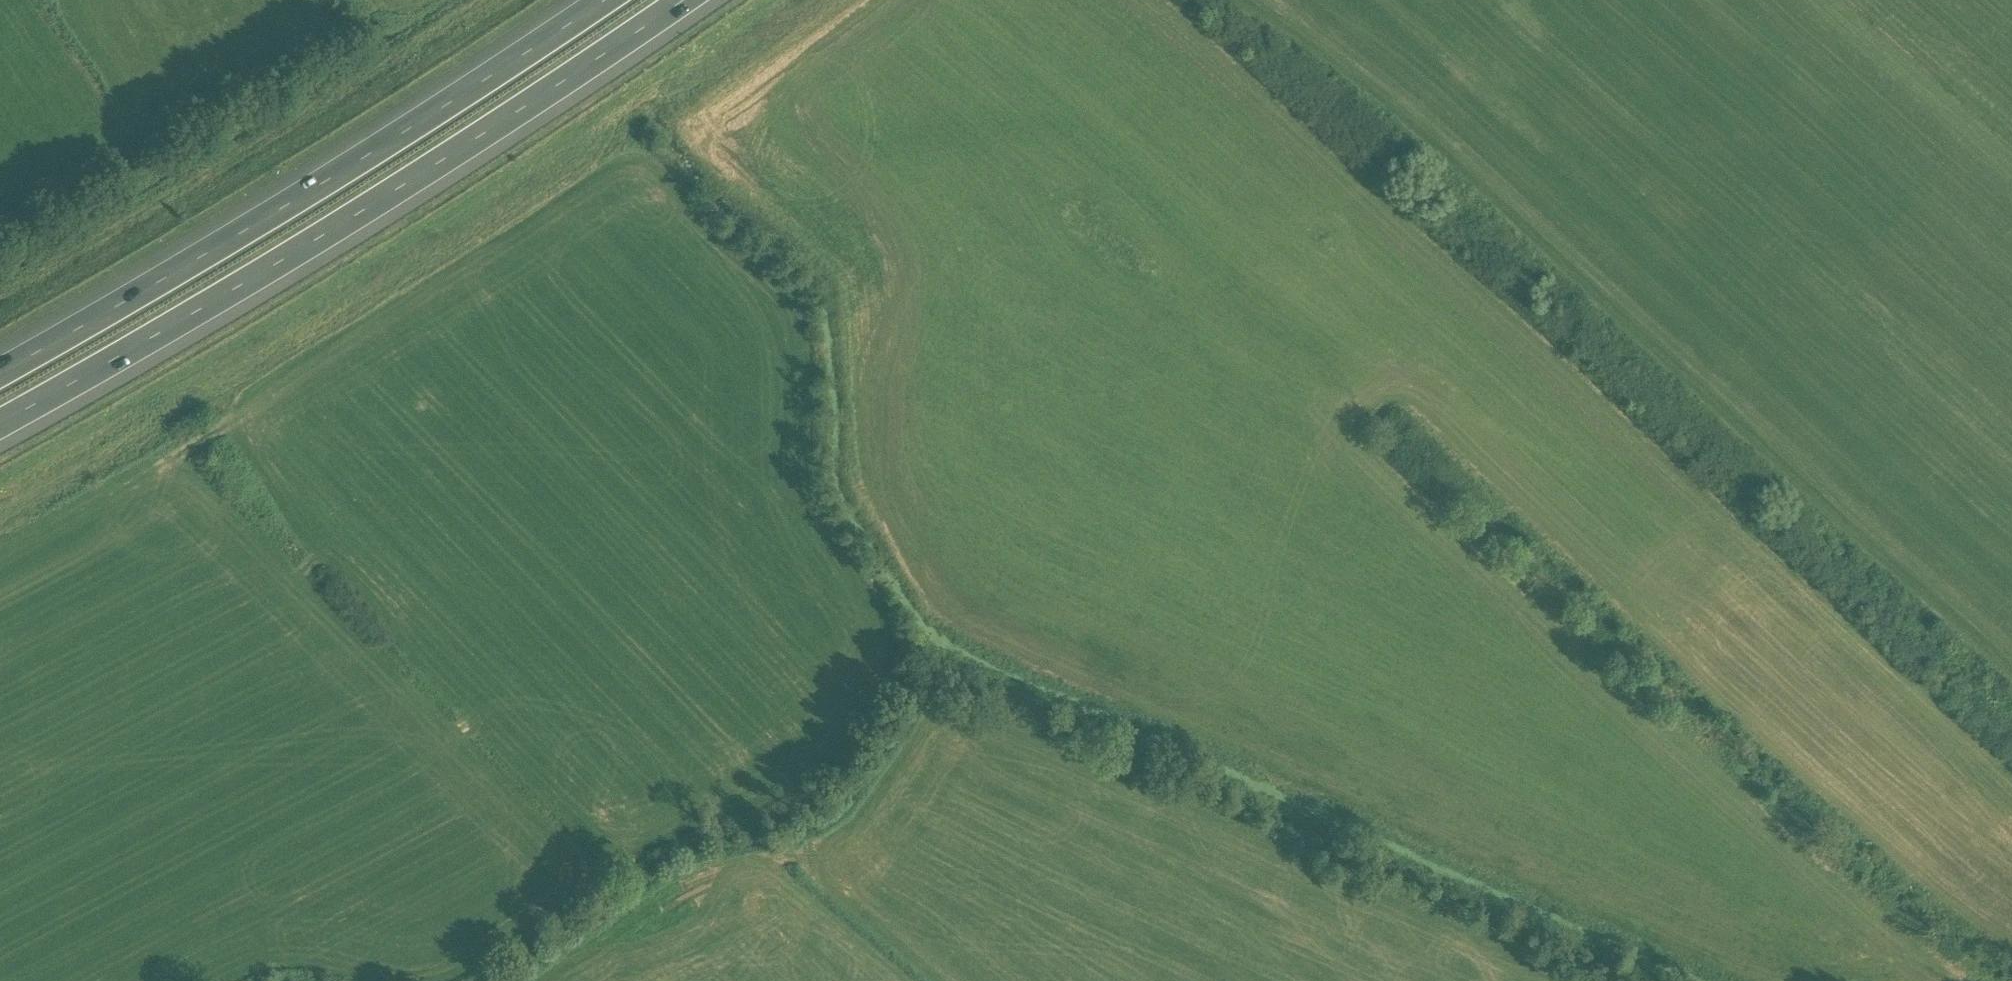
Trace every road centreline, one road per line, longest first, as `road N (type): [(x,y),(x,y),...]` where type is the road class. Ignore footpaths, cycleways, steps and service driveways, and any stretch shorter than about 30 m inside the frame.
road 1 (motorway): [(0,423),(331,230),(682,0)]
road 2 (motorway): [(604,0),(306,195),(0,373)]

